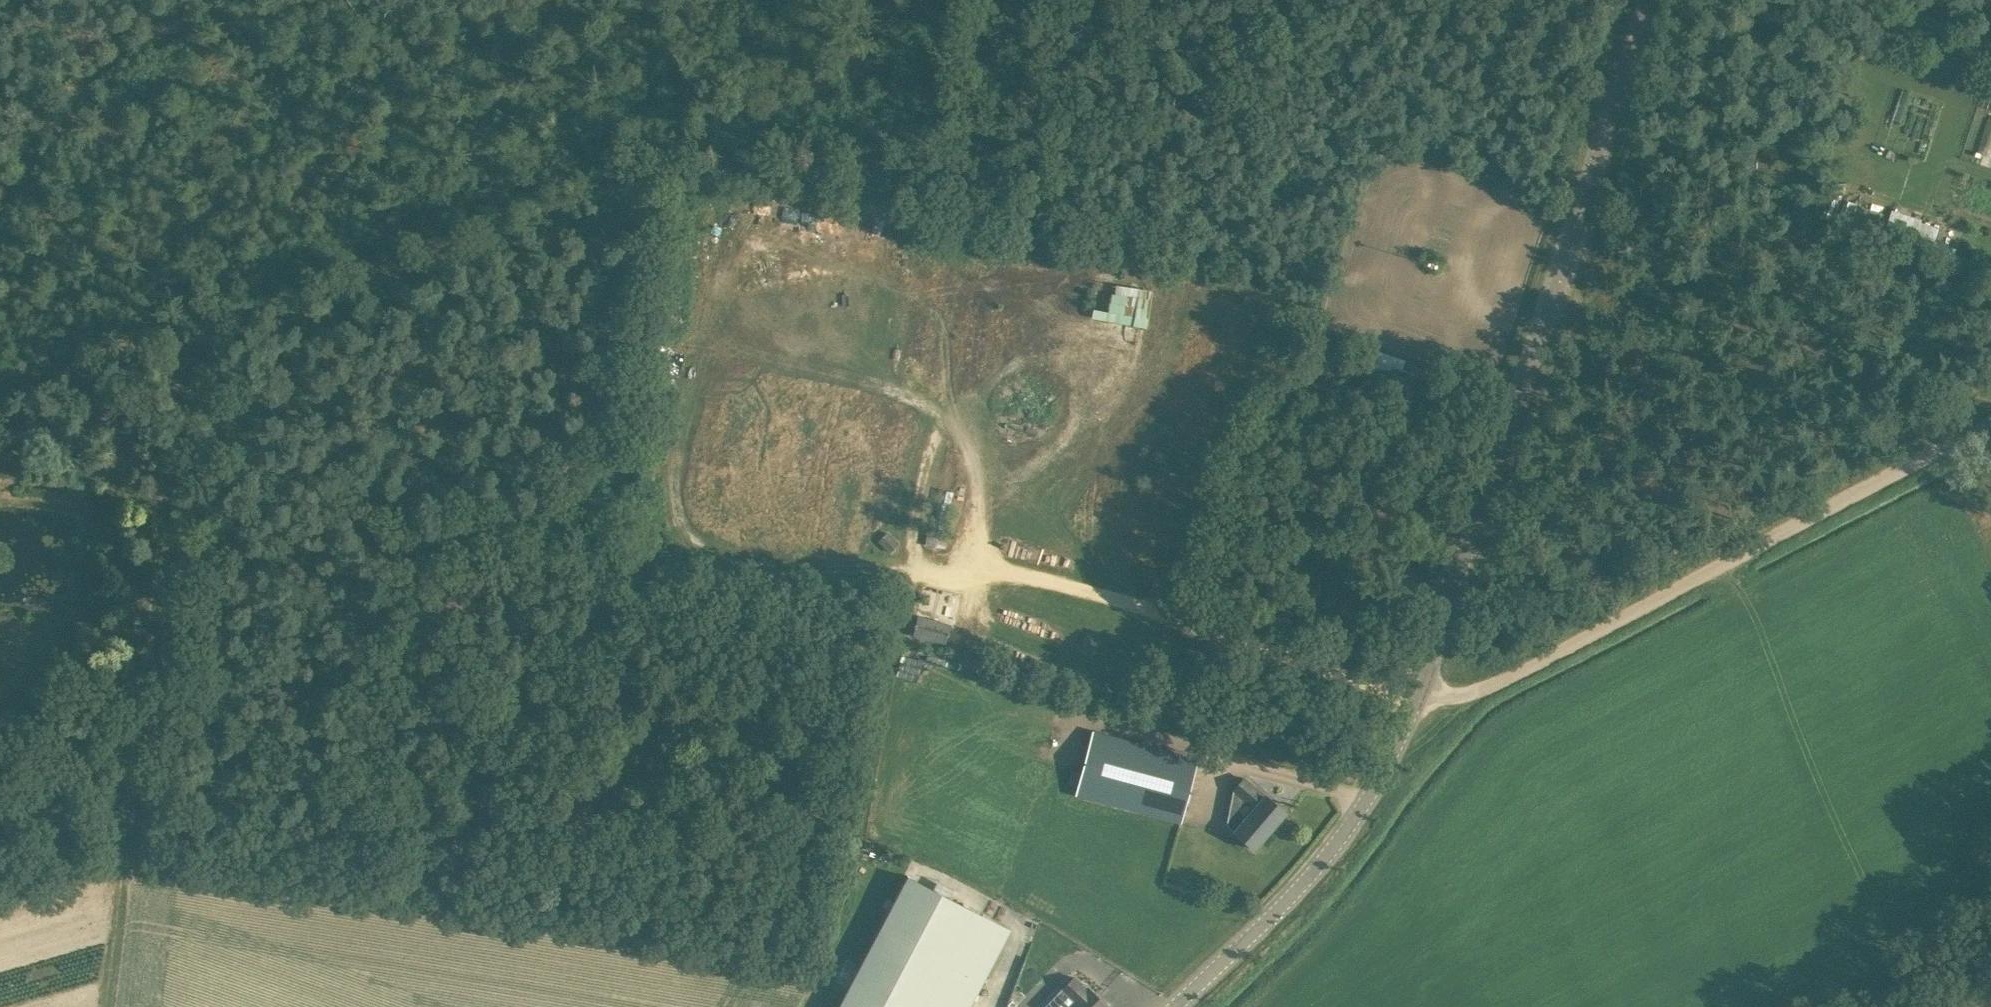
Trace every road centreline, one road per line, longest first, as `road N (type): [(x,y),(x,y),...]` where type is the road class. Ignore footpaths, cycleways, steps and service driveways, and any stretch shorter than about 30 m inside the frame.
road 1 (tertiary): [(1173,1006),(1330,855),(1384,769),(1421,683),(1649,0)]
road 2 (track): [(182,323),(180,427),(115,1006)]
road 3 (track): [(1990,425),(1478,688),(1439,695),(1421,683)]

